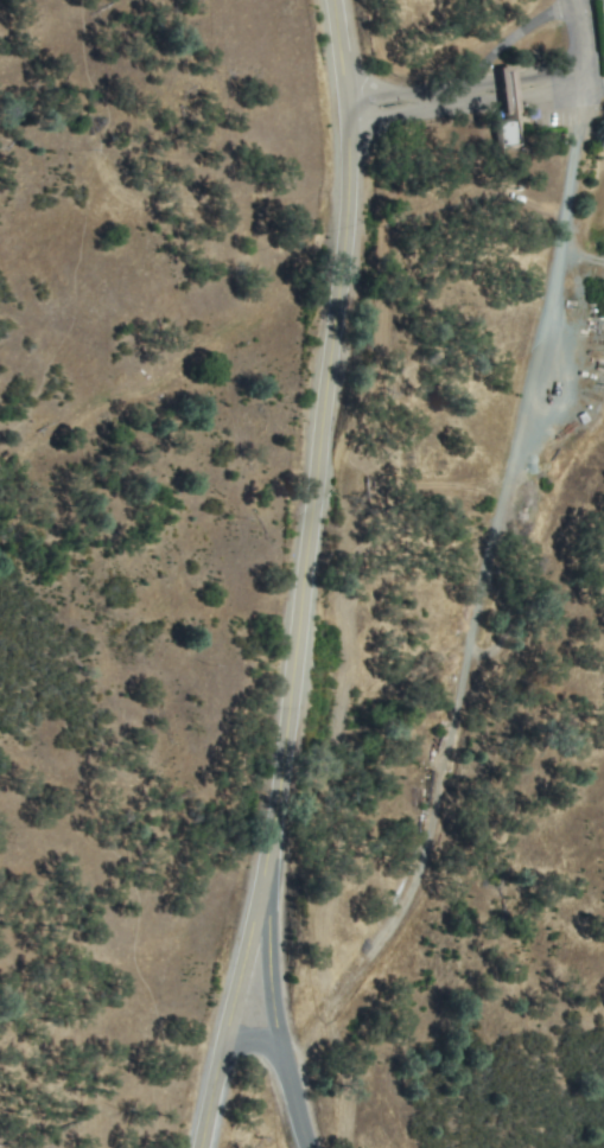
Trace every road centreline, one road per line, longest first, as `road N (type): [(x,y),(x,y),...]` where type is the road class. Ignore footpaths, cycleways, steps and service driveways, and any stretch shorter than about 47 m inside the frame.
road 1 (tertiary): [(194,1147),(273,812),(352,135),(339,0)]
road 2 (residential): [(275,1045),(303,978),(348,952),(418,772),(572,89),(551,0)]
road 3 (tertiary): [(315,1147),(275,1045),(227,1027)]

